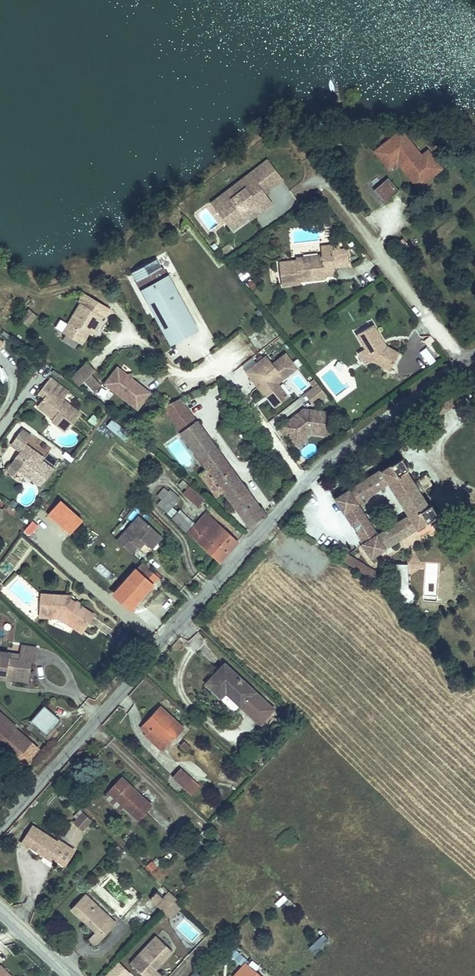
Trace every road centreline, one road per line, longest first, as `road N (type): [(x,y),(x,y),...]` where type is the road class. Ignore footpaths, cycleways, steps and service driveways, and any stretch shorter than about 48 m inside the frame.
road 1 (residential): [(0,828),(303,486),(464,364)]
road 2 (residential): [(332,188),(464,364)]

